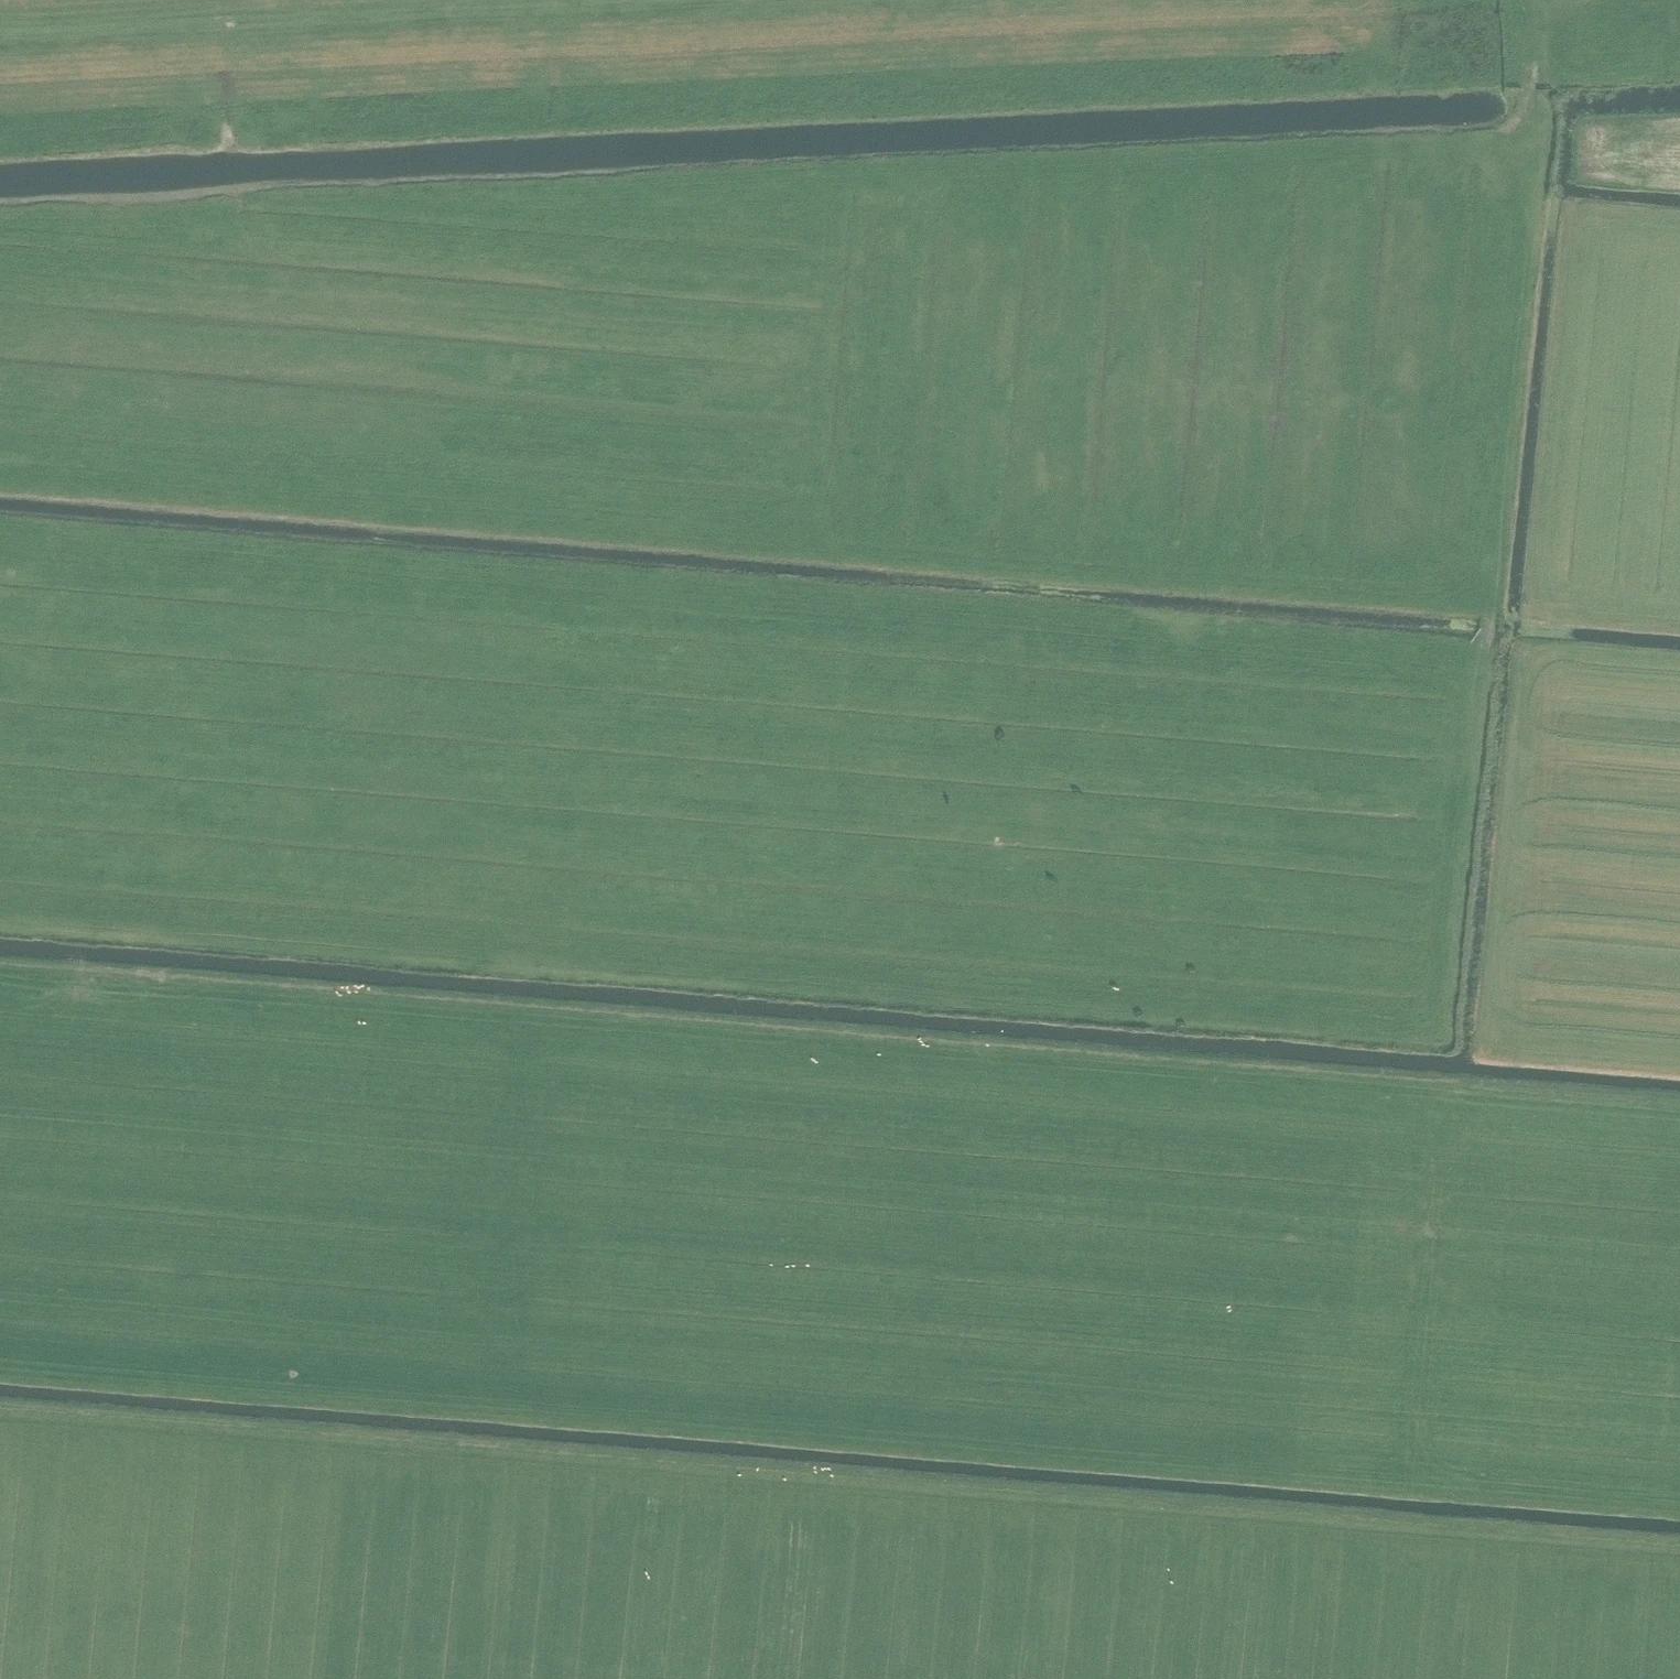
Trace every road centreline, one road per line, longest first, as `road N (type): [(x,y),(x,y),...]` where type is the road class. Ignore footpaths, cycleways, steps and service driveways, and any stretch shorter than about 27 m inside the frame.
road 1 (track): [(418,0),(0,17)]

